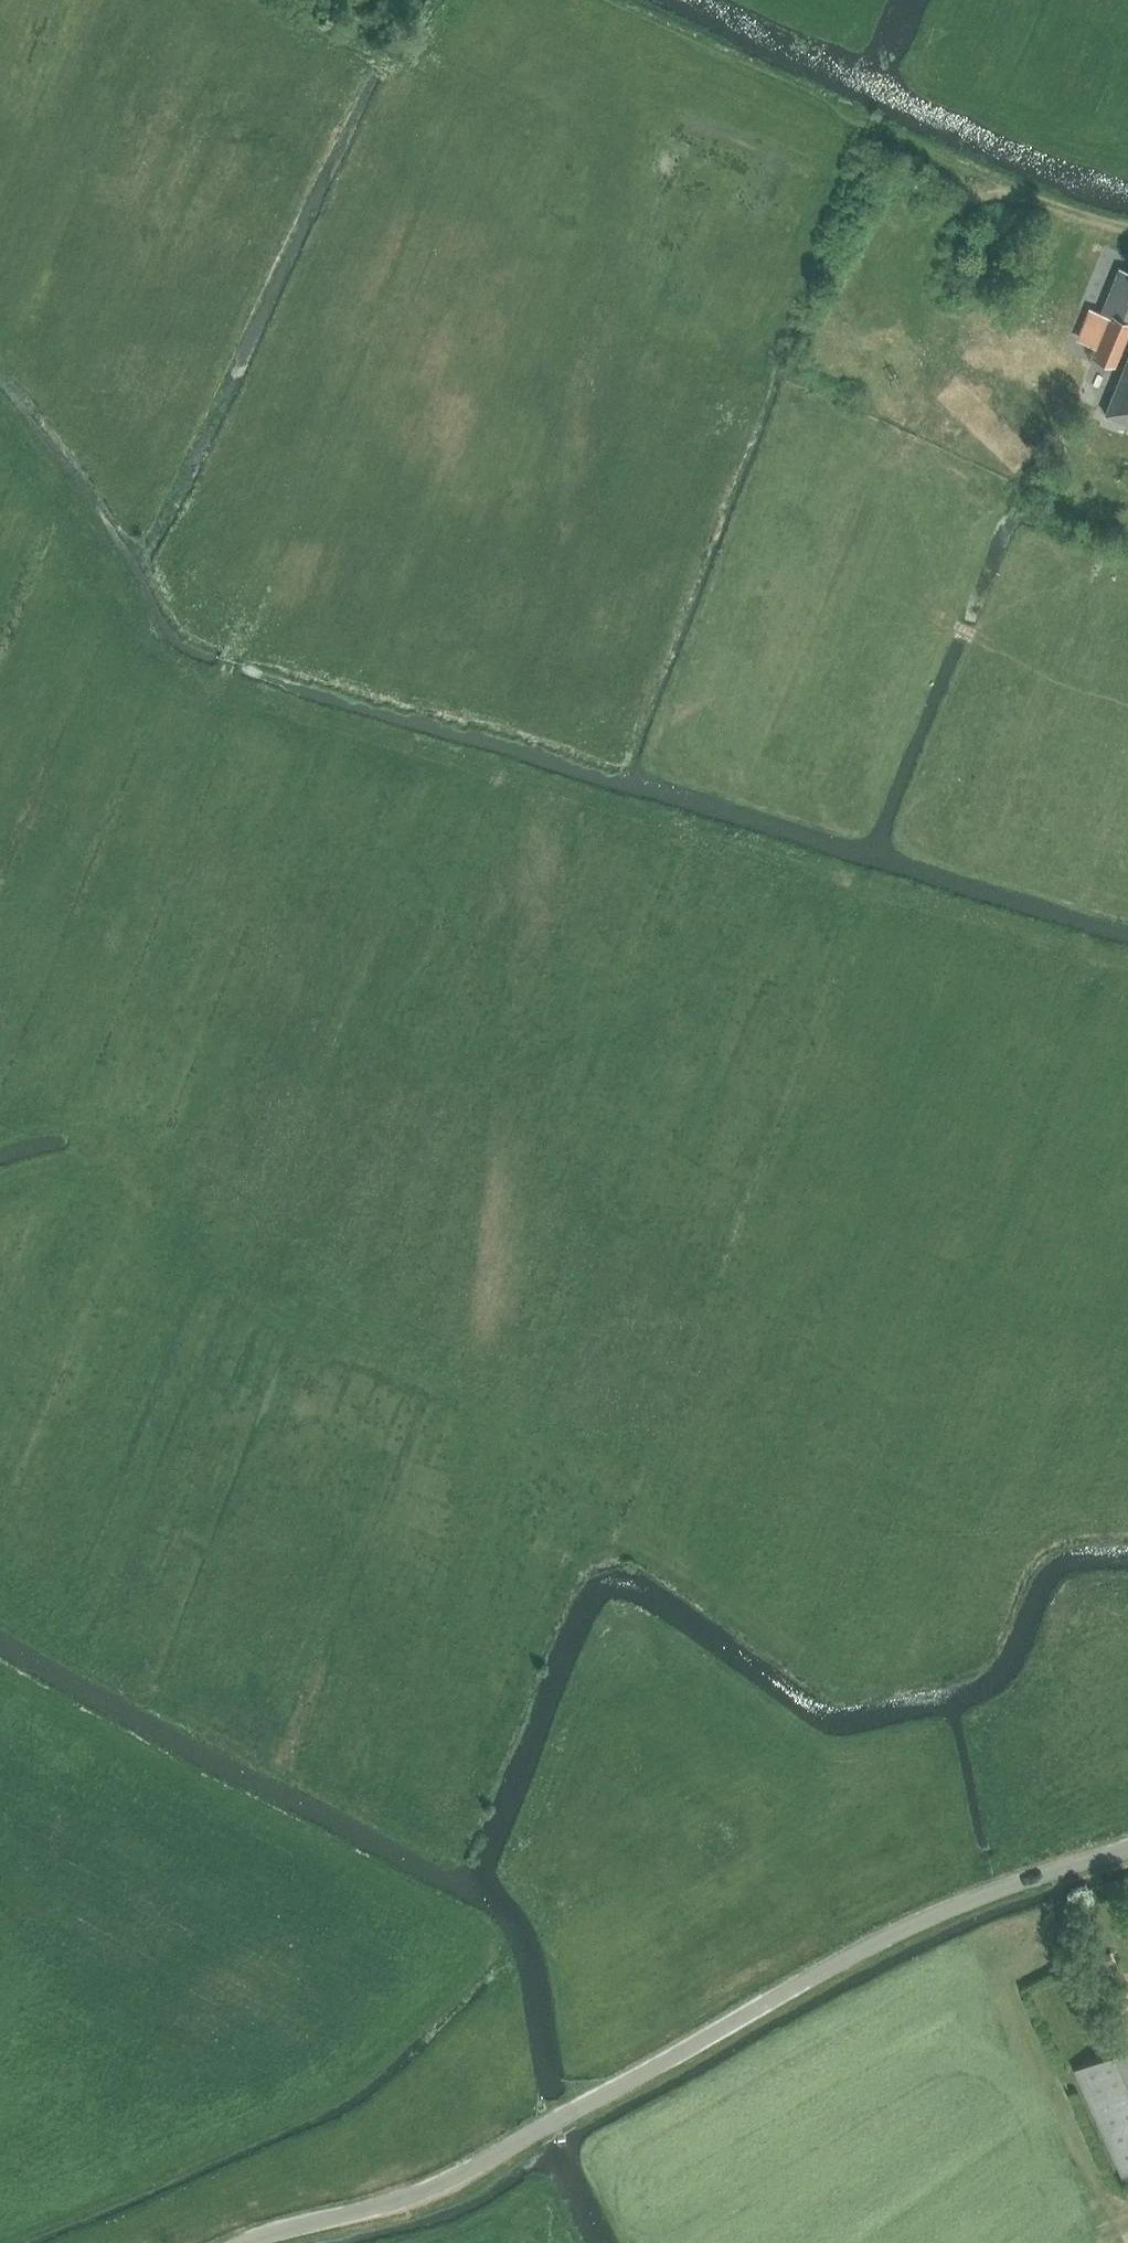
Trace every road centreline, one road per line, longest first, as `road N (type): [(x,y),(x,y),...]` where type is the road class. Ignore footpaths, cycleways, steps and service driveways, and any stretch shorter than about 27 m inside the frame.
road 1 (unclassified): [(249,2242),(393,2207),(450,2184),(852,1956),(1127,1847)]
road 2 (track): [(605,0),(868,120),(1002,192),(1127,226)]
road 3 (track): [(341,46),(400,56),(446,0)]

